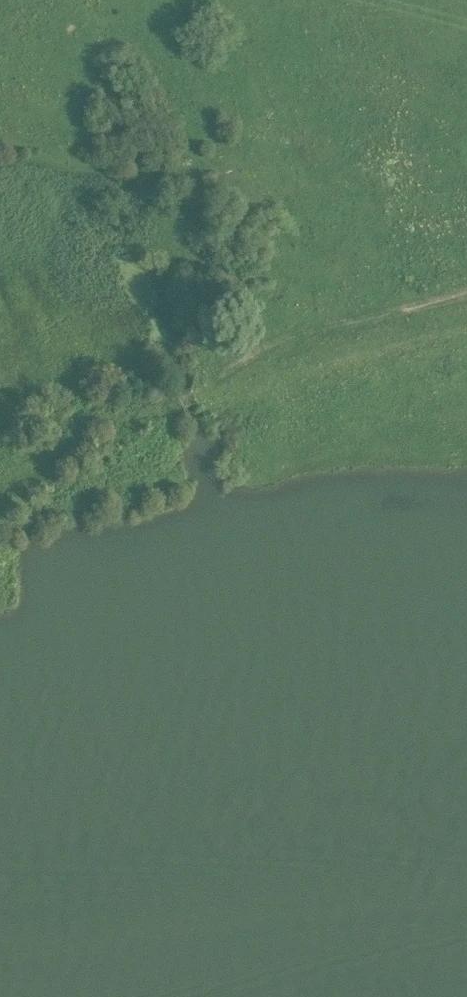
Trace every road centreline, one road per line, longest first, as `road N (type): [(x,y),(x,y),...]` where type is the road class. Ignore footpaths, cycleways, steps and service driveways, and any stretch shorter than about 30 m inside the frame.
road 1 (track): [(466,294),(248,354),(210,386)]

